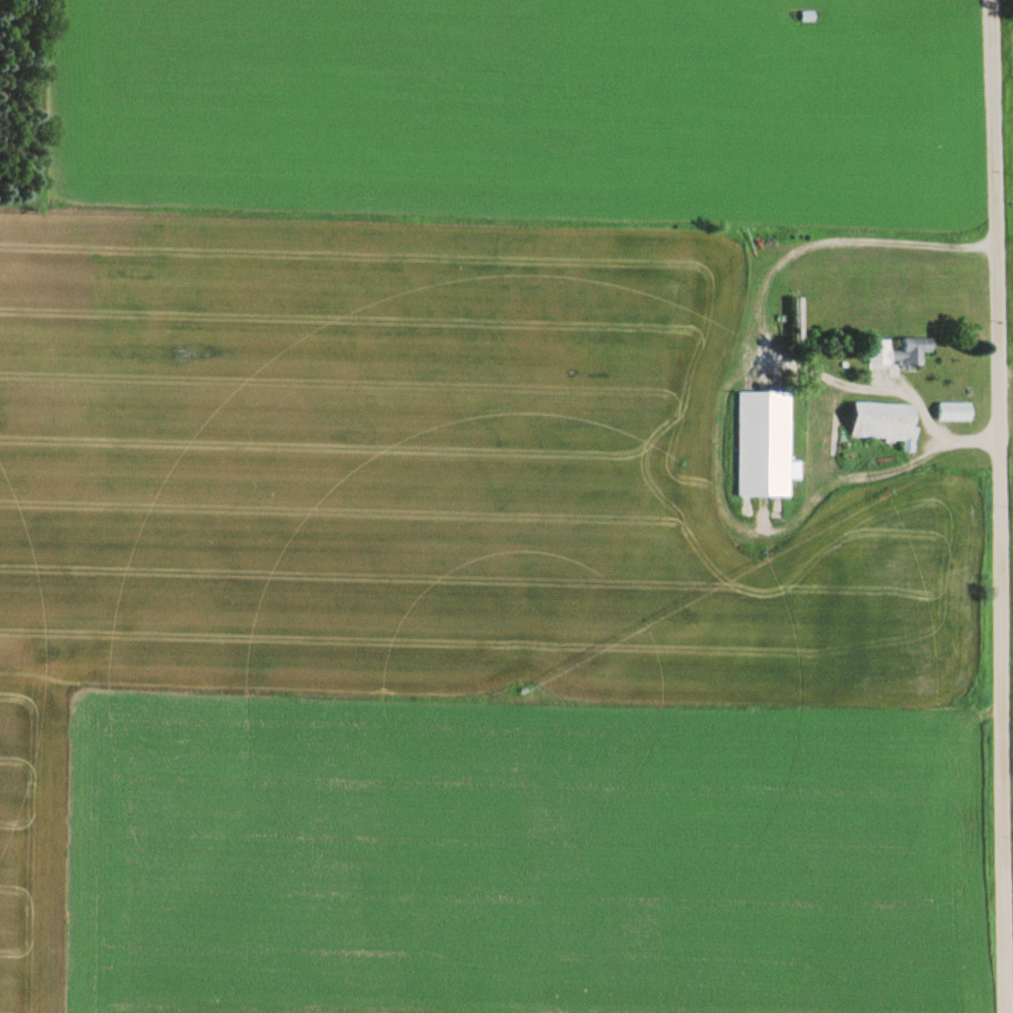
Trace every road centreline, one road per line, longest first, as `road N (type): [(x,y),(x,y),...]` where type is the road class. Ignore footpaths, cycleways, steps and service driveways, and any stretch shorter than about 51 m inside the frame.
road 1 (residential): [(1002,1012),(988,0)]

